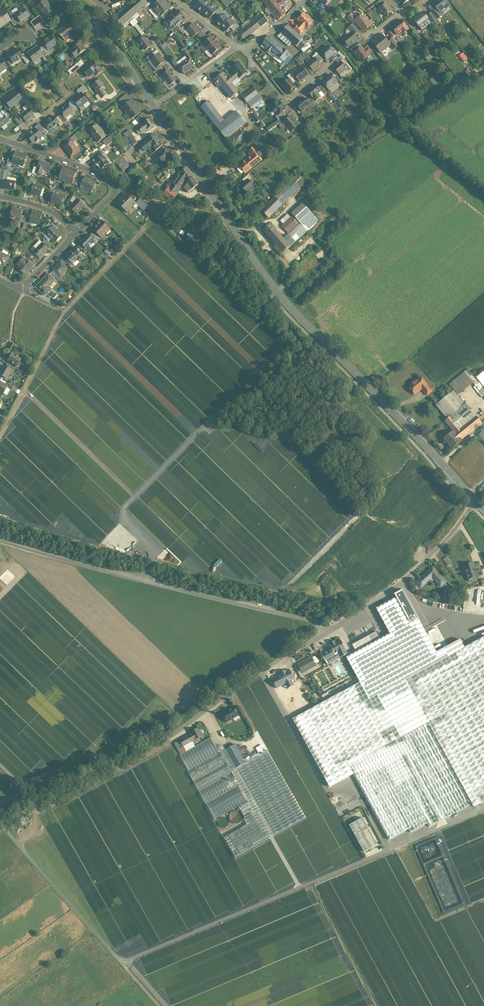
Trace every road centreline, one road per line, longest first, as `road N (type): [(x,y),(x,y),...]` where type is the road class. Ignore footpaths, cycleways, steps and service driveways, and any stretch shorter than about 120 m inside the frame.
road 1 (secondary): [(477,502),(275,290),(154,106)]
road 2 (track): [(126,961),(483,811)]
road 3 (unclassified): [(326,632),(311,621),(0,541)]
road 4 (unclassified): [(326,632),(172,735),(39,805)]
road 5 (unclassified): [(477,502),(414,571),(326,632)]
road 6 (track): [(1,823),(126,961)]
road 7 (track): [(483,71),(340,162)]
road 8 (track): [(65,312),(169,204)]
road 9 (unclassified): [(340,162),(243,50)]
road 10 (track): [(0,434),(65,312)]
road 11 (secondary): [(154,106),(111,39),(72,0)]
road 12 (residential): [(119,186),(0,138)]

